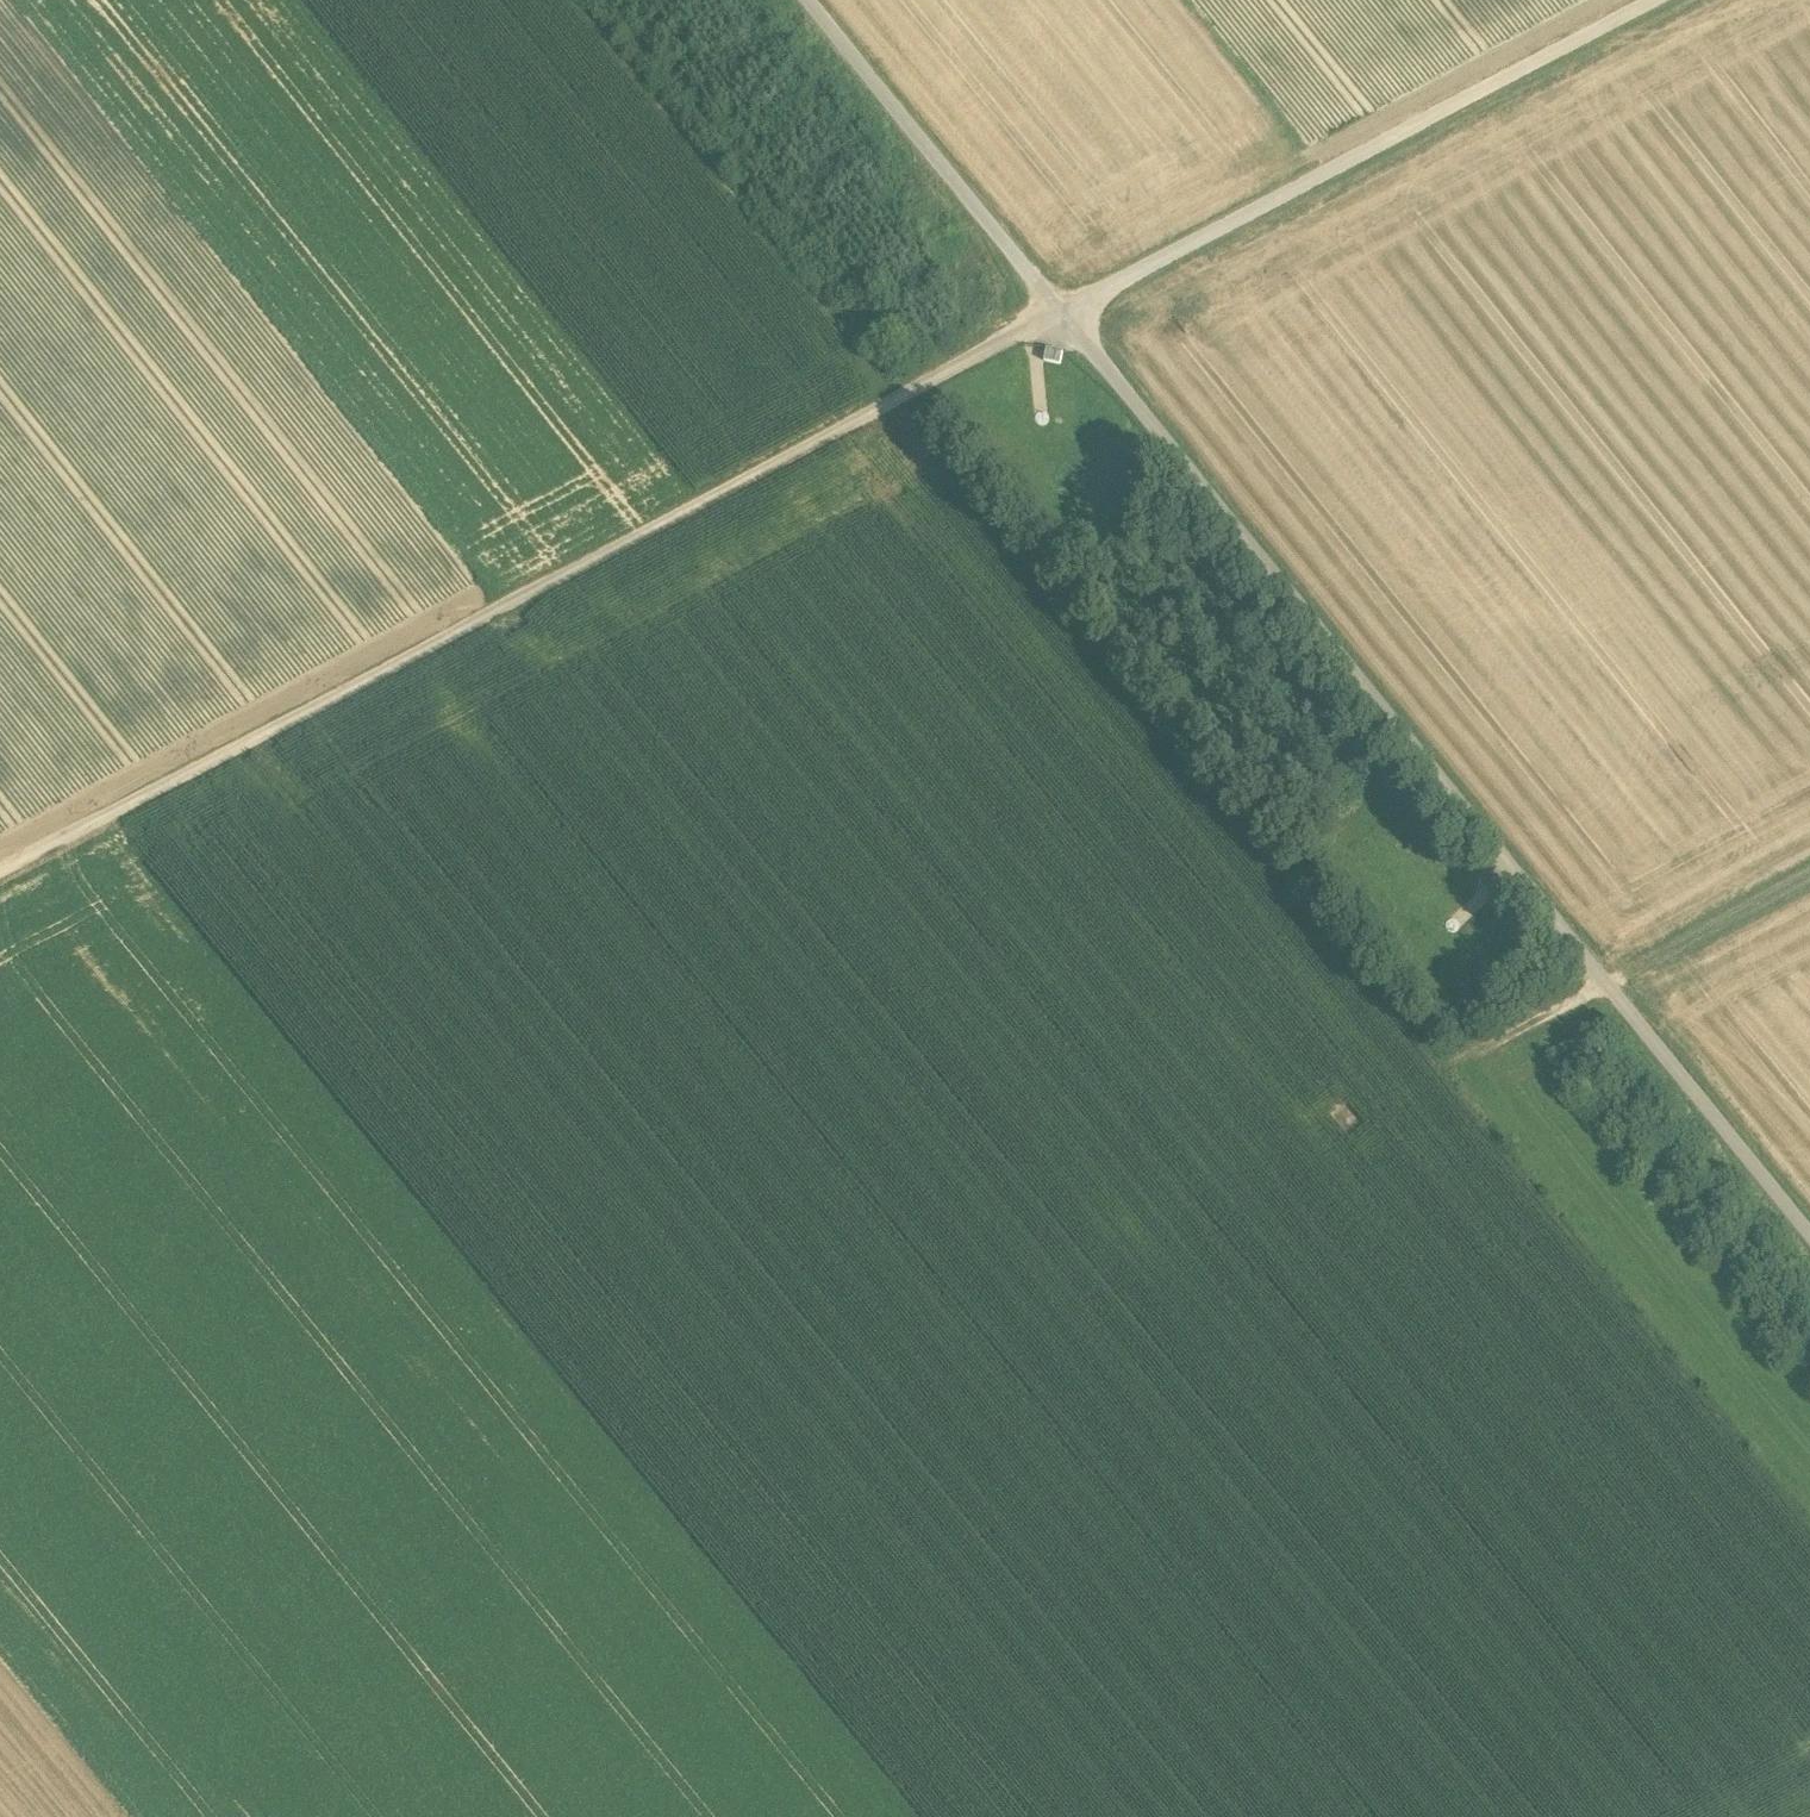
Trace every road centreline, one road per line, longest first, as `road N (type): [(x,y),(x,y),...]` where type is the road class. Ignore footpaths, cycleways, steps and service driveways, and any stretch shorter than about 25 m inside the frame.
road 1 (track): [(1060,311),(0,872)]
road 2 (track): [(1060,311),(1809,1229)]
road 3 (track): [(1650,0),(1060,311)]
road 4 (track): [(814,0),(1060,311)]
road 5 (track): [(1809,875),(1509,1035)]

